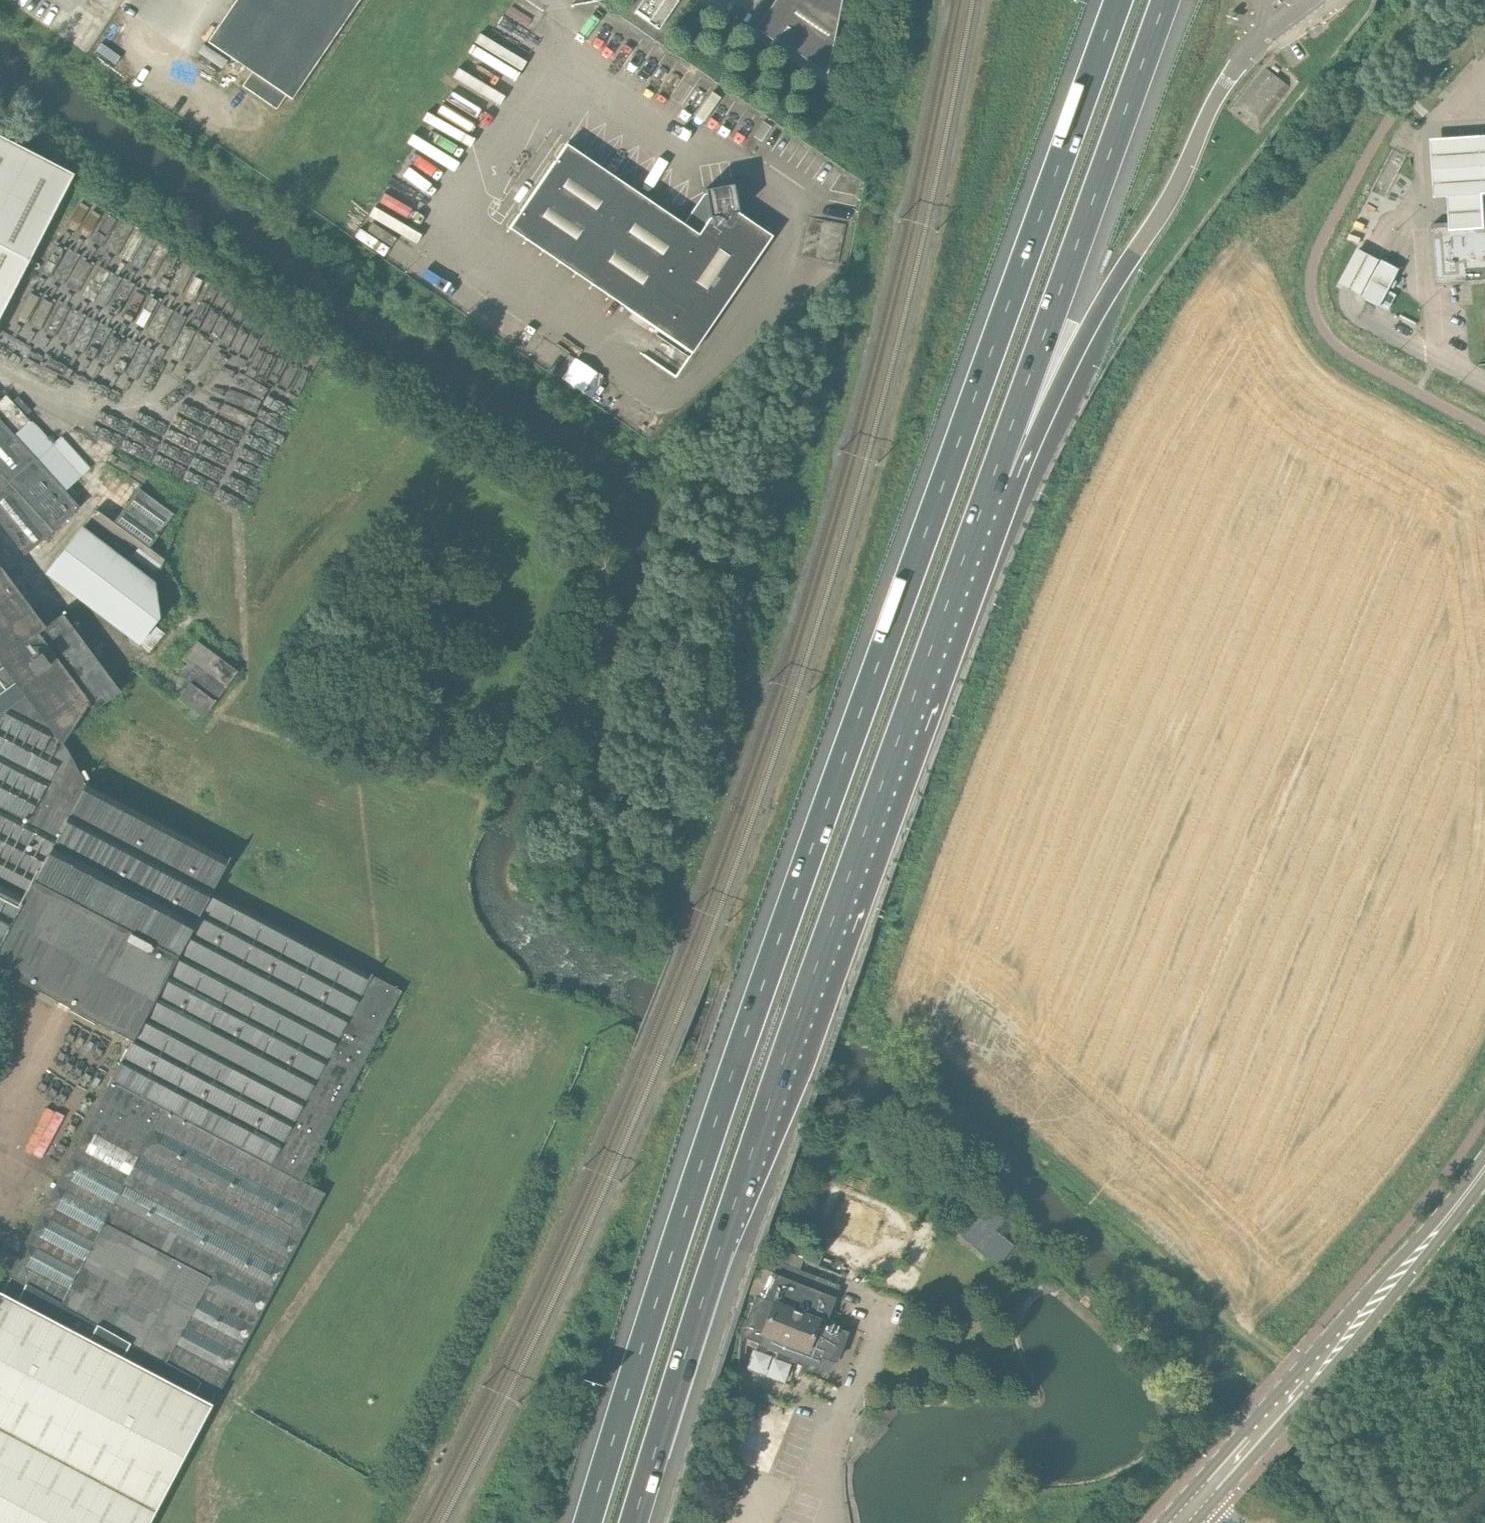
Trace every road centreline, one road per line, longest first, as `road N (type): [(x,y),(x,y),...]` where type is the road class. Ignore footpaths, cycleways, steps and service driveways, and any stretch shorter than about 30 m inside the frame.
road 1 (motorway): [(1117,0),(759,999),(587,1522)]
road 2 (motorway): [(636,1522),(770,1096),(995,472)]
road 3 (motorway): [(995,472),(1166,0)]
road 4 (secondary): [(1204,1492),(1484,1169)]
road 5 (motorway): [(995,472),(1185,170)]

